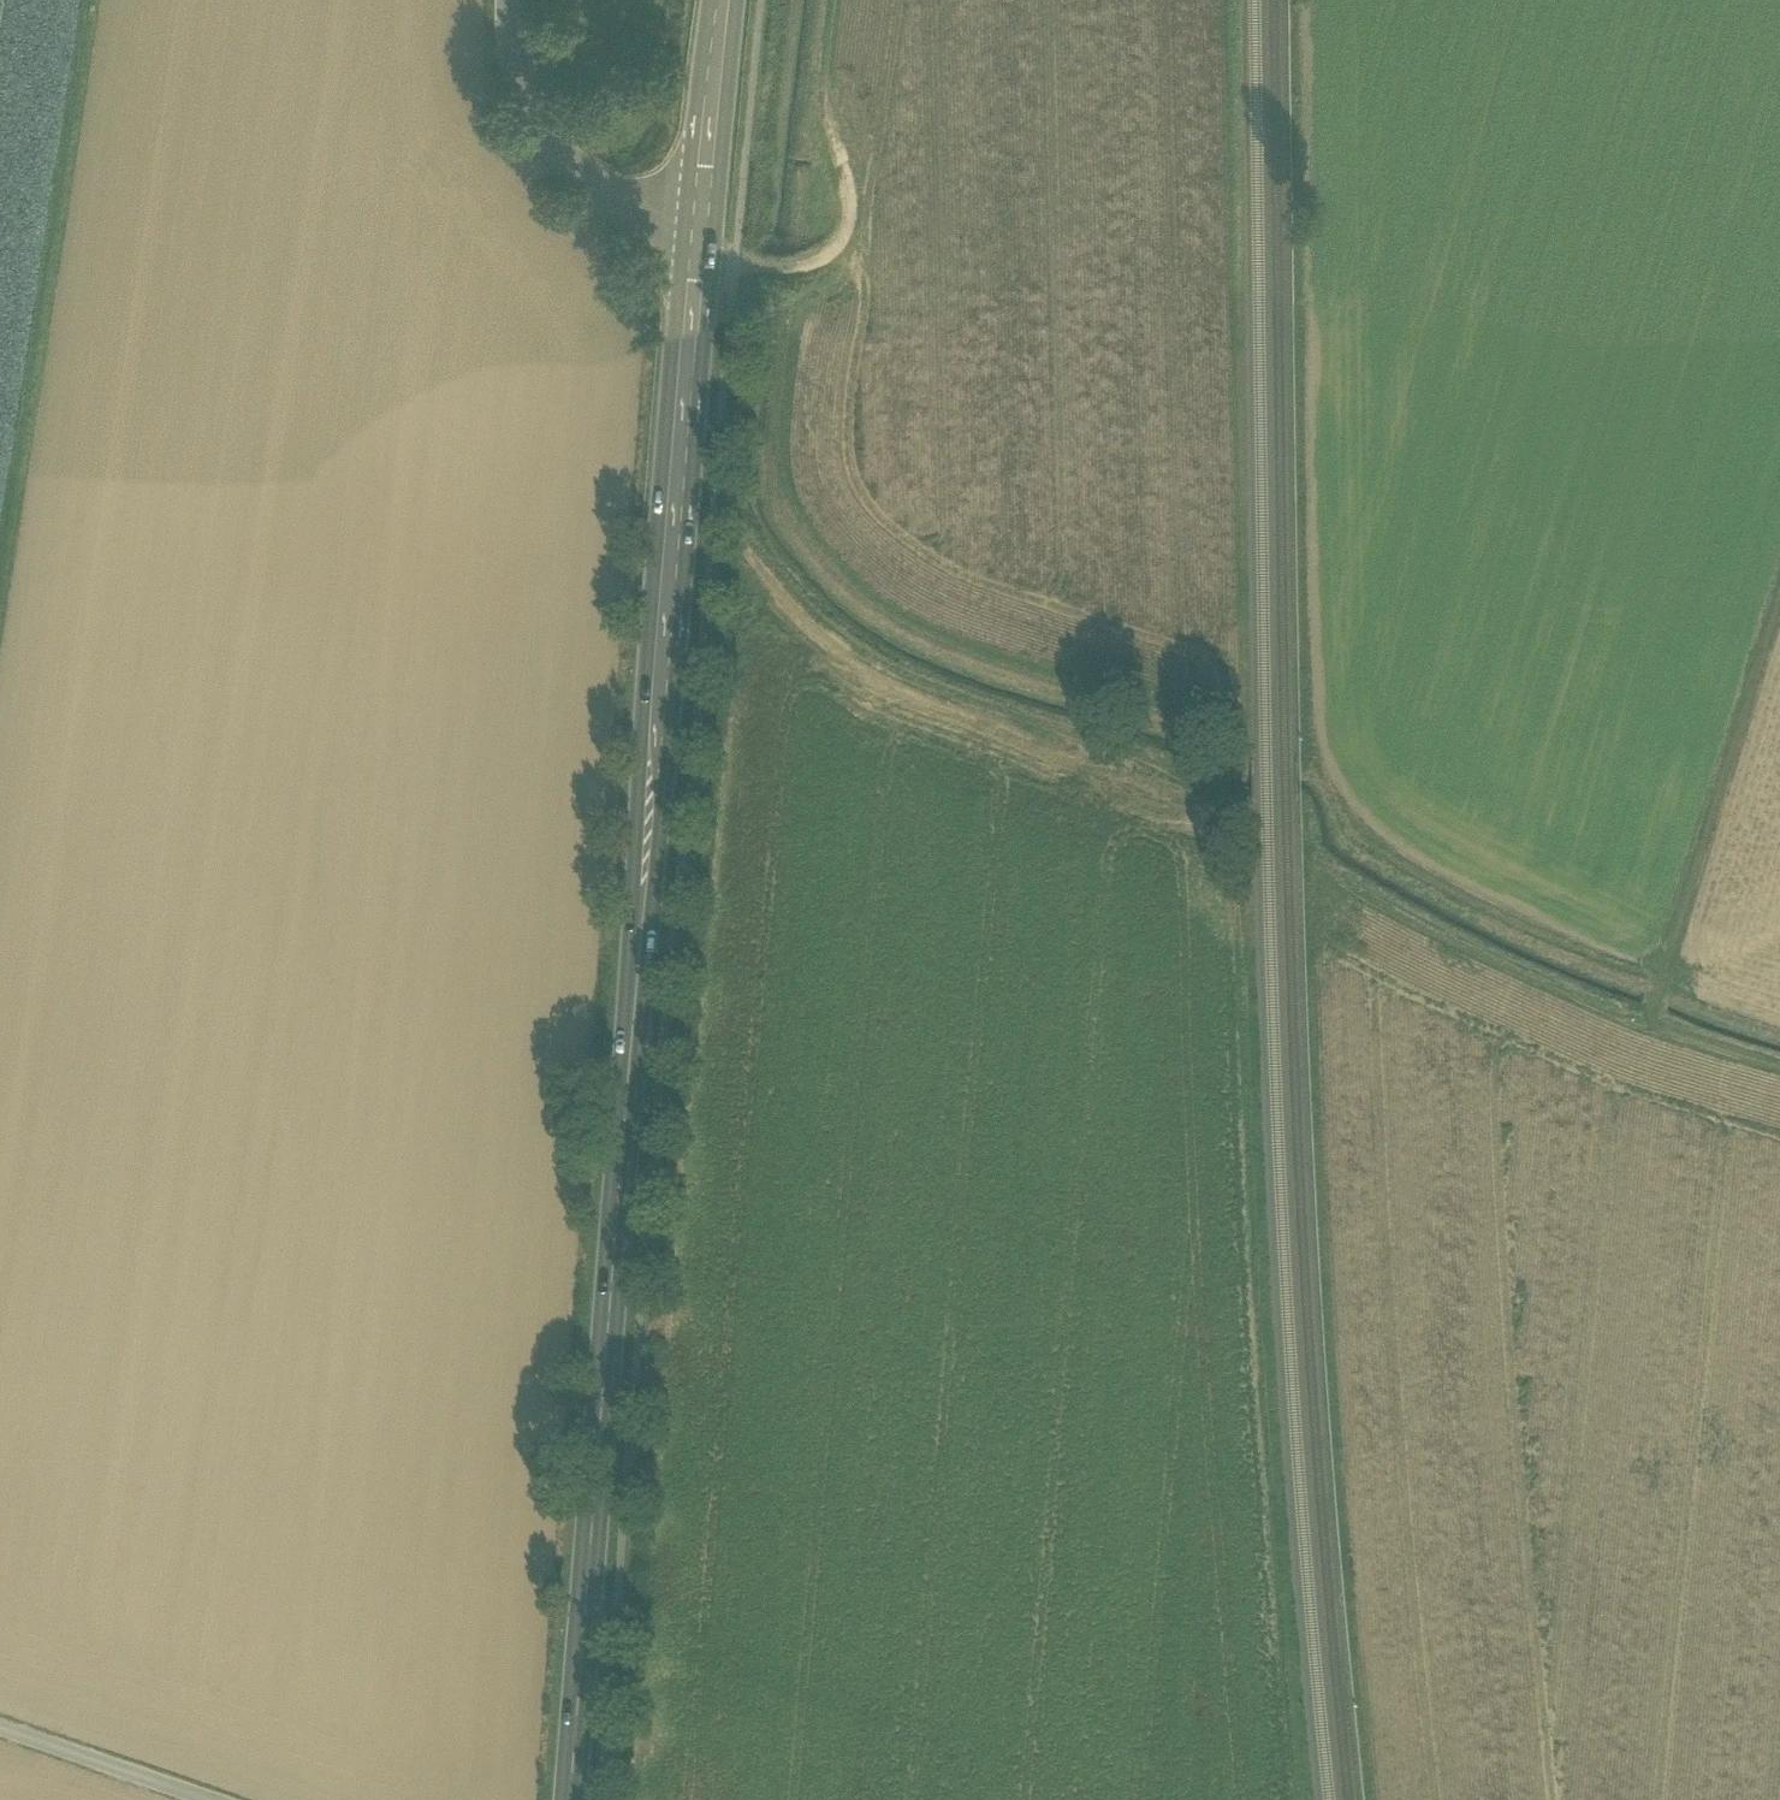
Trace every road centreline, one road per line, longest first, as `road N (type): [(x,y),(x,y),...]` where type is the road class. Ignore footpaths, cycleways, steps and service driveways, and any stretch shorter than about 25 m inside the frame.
road 1 (primary): [(697,254),(570,1799)]
road 2 (track): [(0,727),(98,0)]
road 3 (track): [(1779,614),(1647,1025),(1779,1070)]
road 4 (residential): [(511,0),(525,88),(543,129),(604,195),(697,254)]
road 5 (track): [(697,254),(783,267),(832,249),(851,201),(822,103)]
road 6 (primary): [(697,254),(722,0)]
road 7 (unclassified): [(0,1729),(211,1799)]

